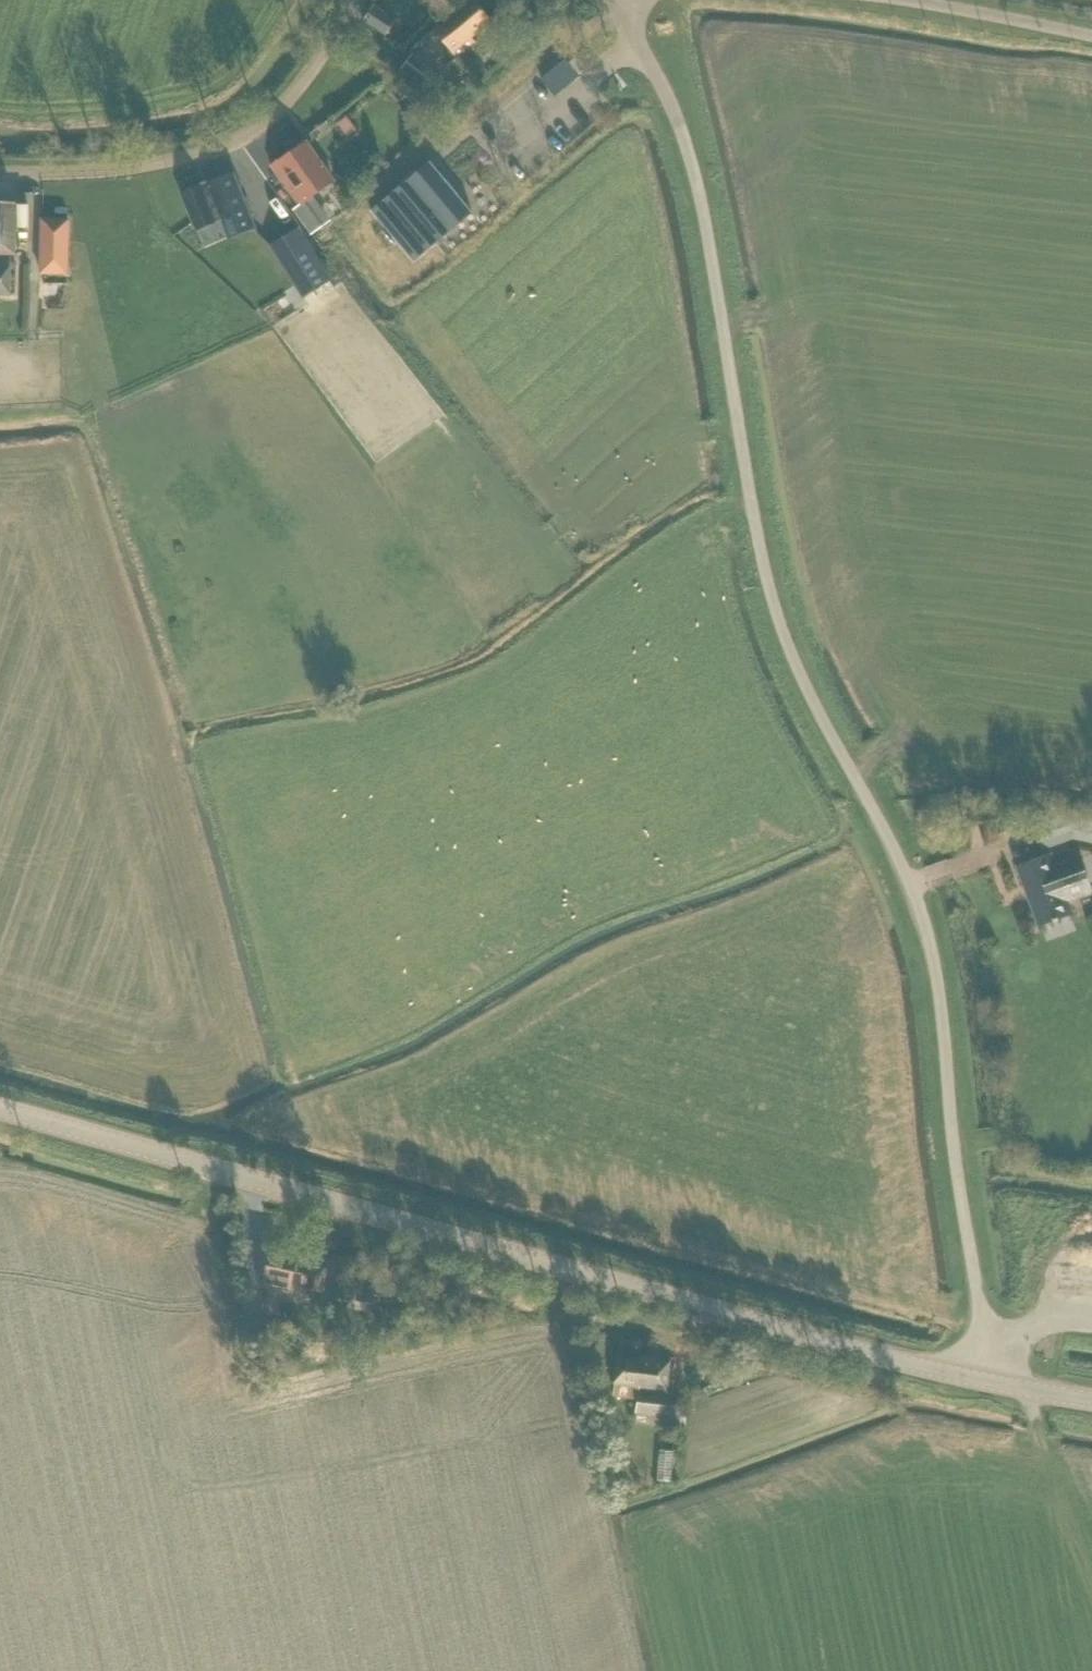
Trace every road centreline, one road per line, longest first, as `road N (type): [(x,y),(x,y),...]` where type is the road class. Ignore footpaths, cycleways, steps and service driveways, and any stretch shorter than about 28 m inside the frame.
road 1 (unclassified): [(990,1383),(926,934),(904,870),(803,684),(776,616),(692,164),(622,12)]
road 2 (secondary): [(990,1383),(0,1107)]
road 3 (unclassified): [(0,171),(159,163),(244,137),(283,105),(357,0)]
road 4 (unclassified): [(903,0),(1091,37)]

